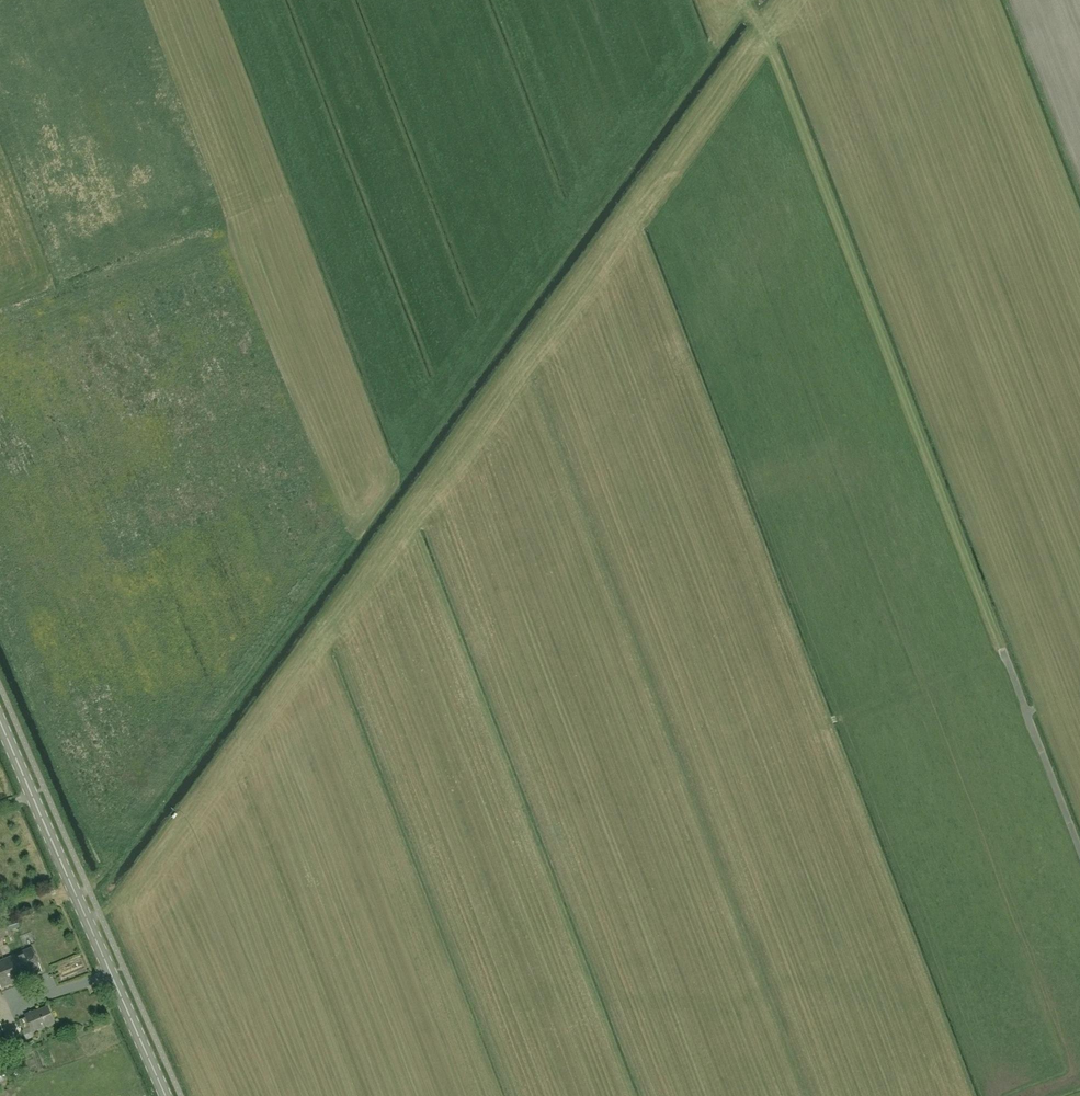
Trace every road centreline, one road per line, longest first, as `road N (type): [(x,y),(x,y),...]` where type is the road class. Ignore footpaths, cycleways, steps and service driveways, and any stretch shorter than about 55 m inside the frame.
road 1 (tertiary): [(167,1095),(0,718)]

